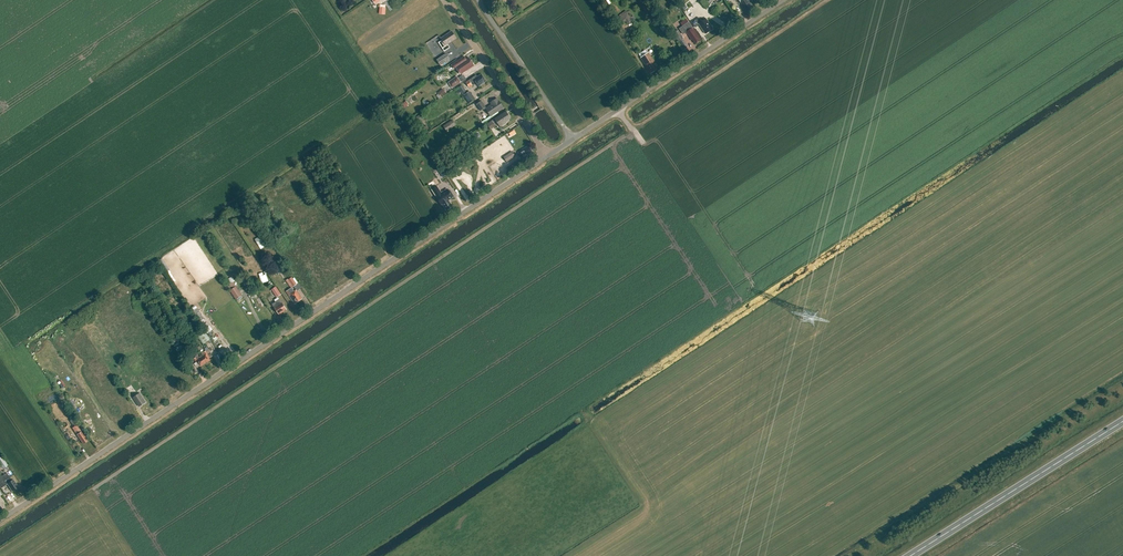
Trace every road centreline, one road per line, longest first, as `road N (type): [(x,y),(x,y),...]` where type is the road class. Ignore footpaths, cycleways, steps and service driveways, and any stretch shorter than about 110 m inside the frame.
road 1 (unclassified): [(0,520),(546,156)]
road 2 (unclassified): [(546,156),(782,0)]
road 3 (trunk): [(910,555),(1122,421)]
road 4 (unclassified): [(546,156),(443,0)]

